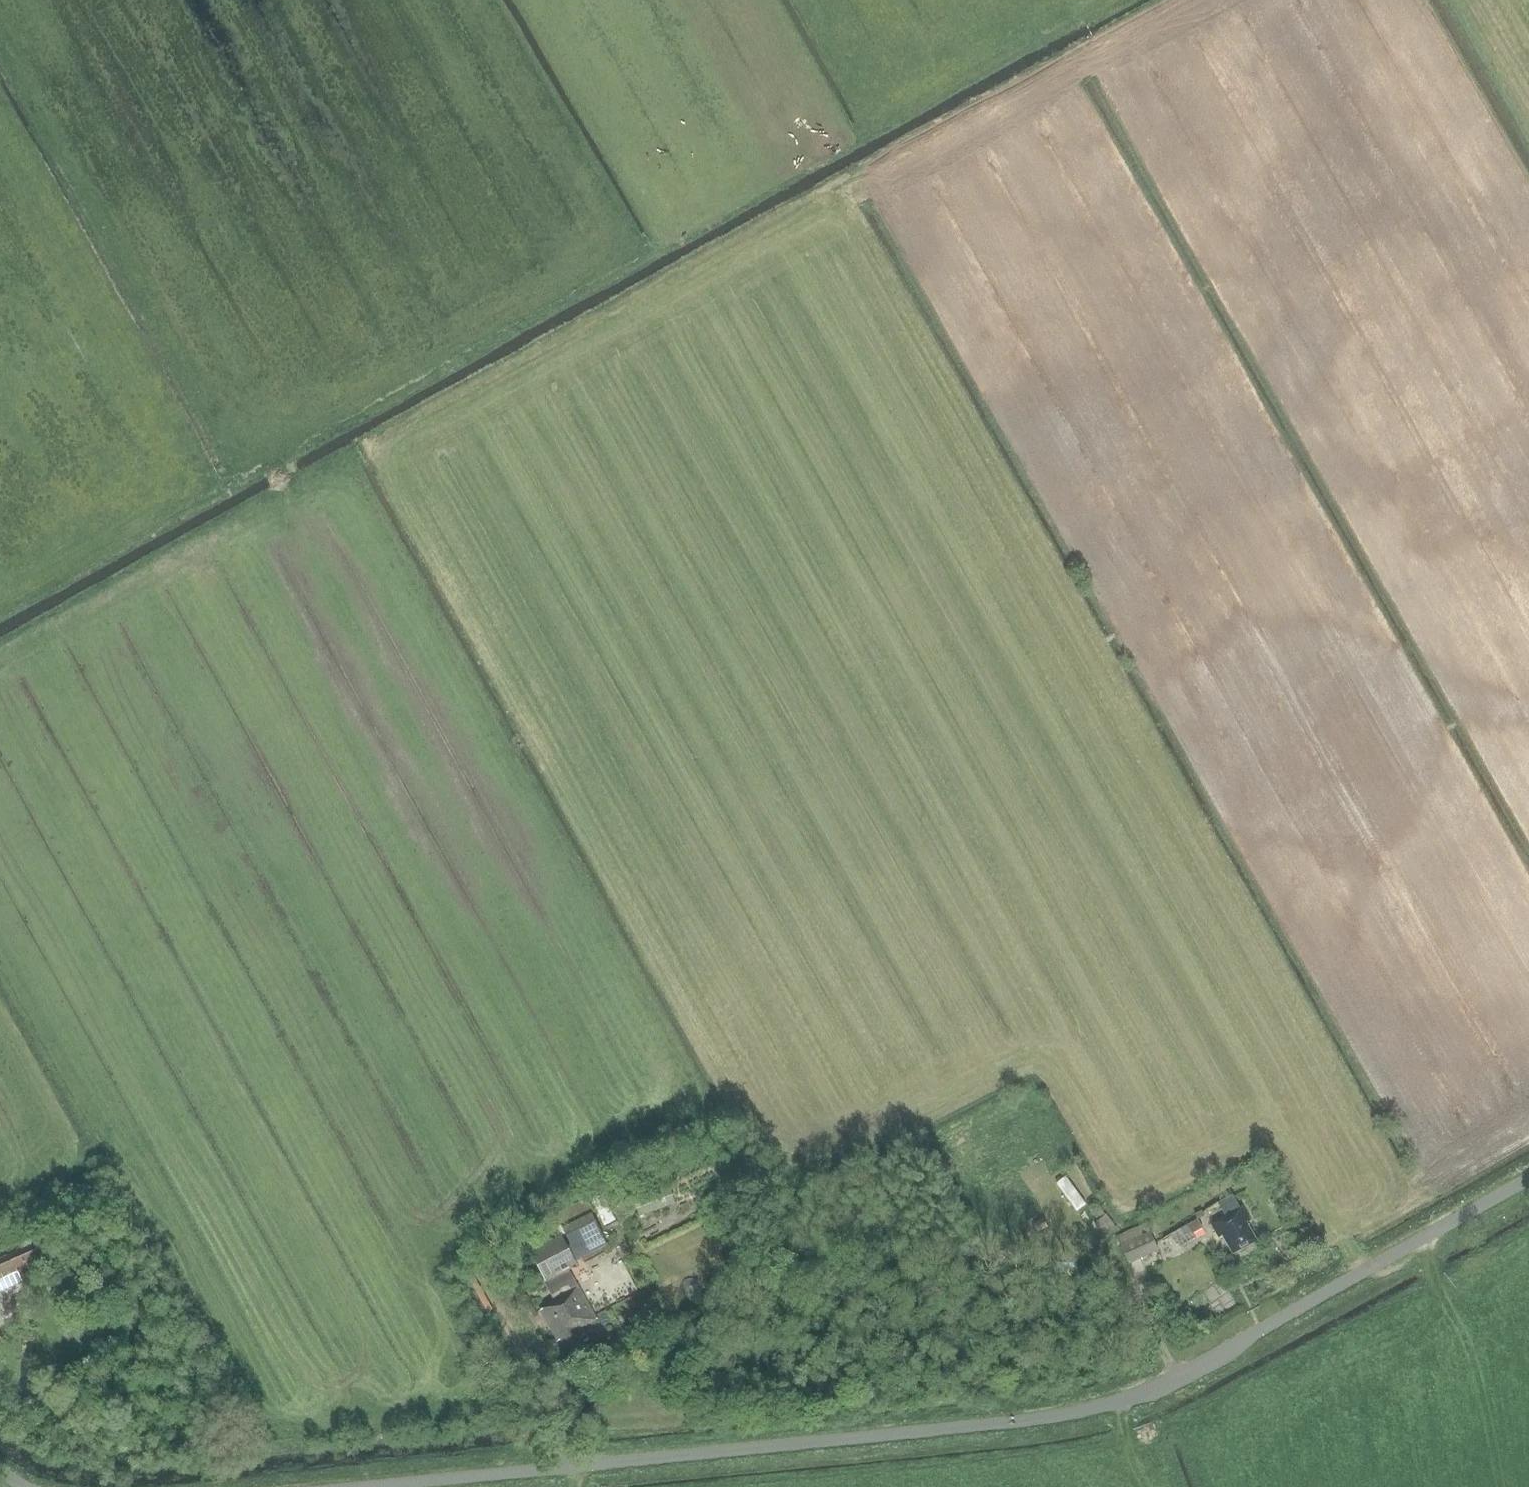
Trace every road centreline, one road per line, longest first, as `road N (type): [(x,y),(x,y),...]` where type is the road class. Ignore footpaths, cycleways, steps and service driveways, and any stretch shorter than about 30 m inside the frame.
road 1 (unclassified): [(411,1486),(1049,1425),(1146,1400),(1528,1183)]

